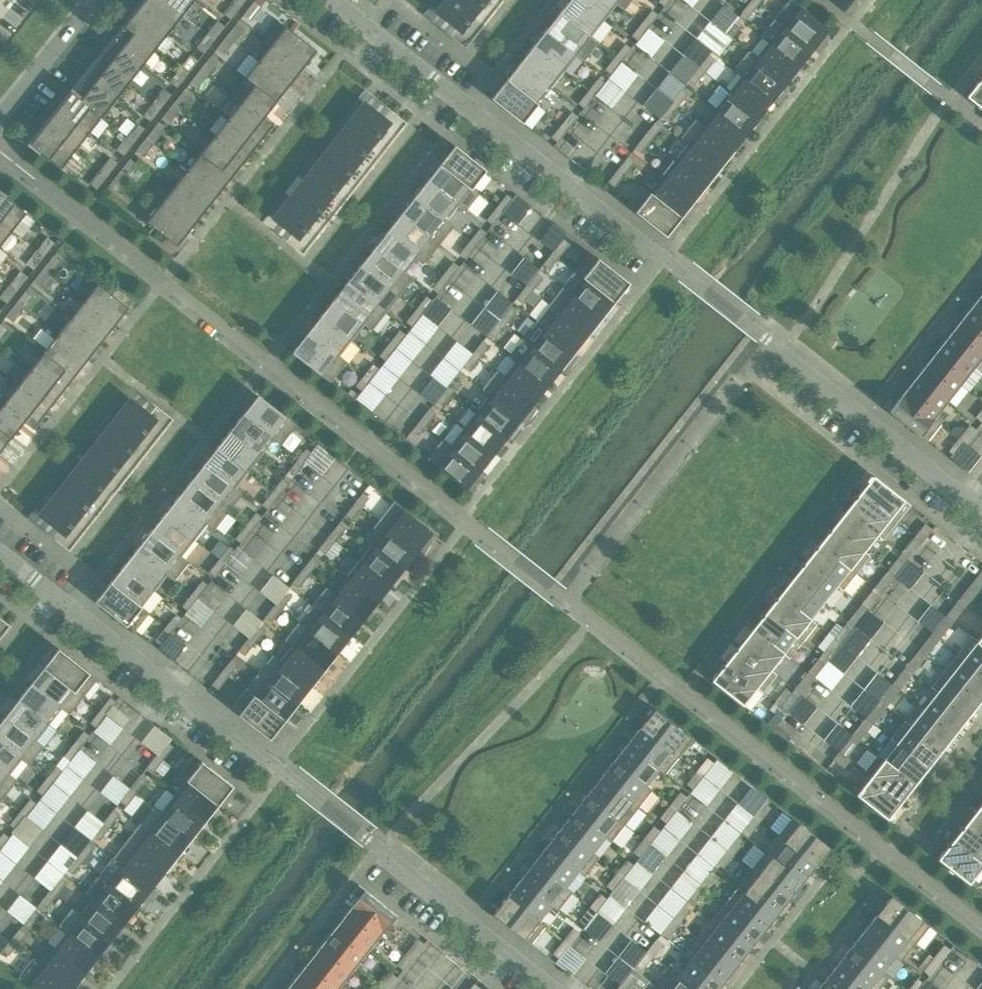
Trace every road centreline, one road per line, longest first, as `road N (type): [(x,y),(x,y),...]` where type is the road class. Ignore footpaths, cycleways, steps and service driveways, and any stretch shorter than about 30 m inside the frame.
road 1 (residential): [(332,0),(688,270),(981,511)]
road 2 (residential): [(298,777),(0,552)]
road 3 (residential): [(564,988),(373,837)]
road 4 (residential): [(0,116),(93,0)]

